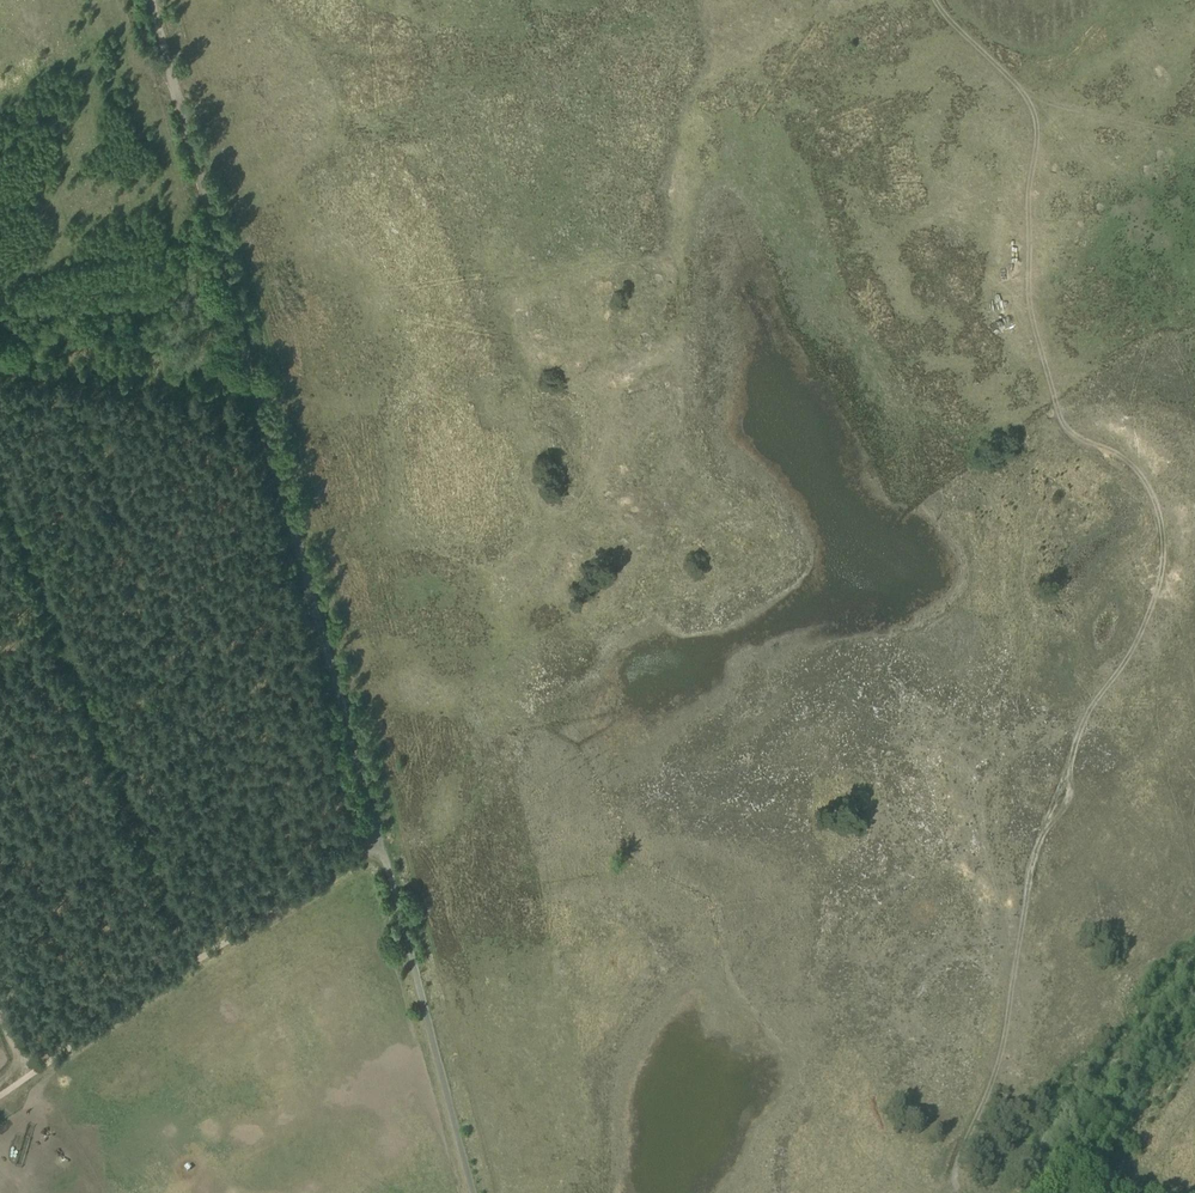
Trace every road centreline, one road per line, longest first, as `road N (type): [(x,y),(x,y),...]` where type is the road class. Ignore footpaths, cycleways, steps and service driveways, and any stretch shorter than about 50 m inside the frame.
road 1 (track): [(153,0),(381,840)]
road 2 (track): [(934,0),(1019,87)]

